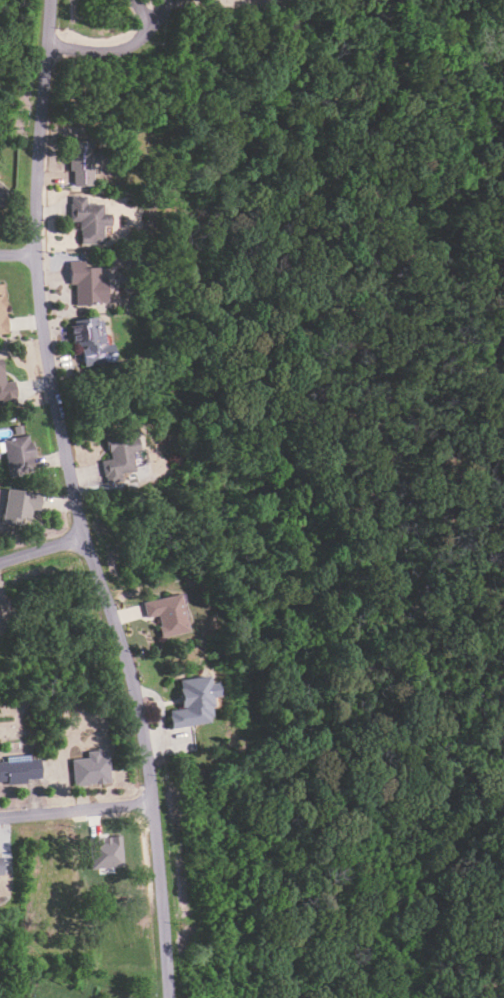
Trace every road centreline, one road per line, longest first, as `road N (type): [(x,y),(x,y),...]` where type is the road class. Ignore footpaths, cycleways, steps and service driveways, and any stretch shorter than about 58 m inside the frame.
road 1 (residential): [(51,0),(35,193),(42,345),(68,475),(141,702),(170,997)]
road 2 (residential): [(152,802),(0,817)]
road 3 (residential): [(50,45),(126,49),(152,30),(154,0)]

